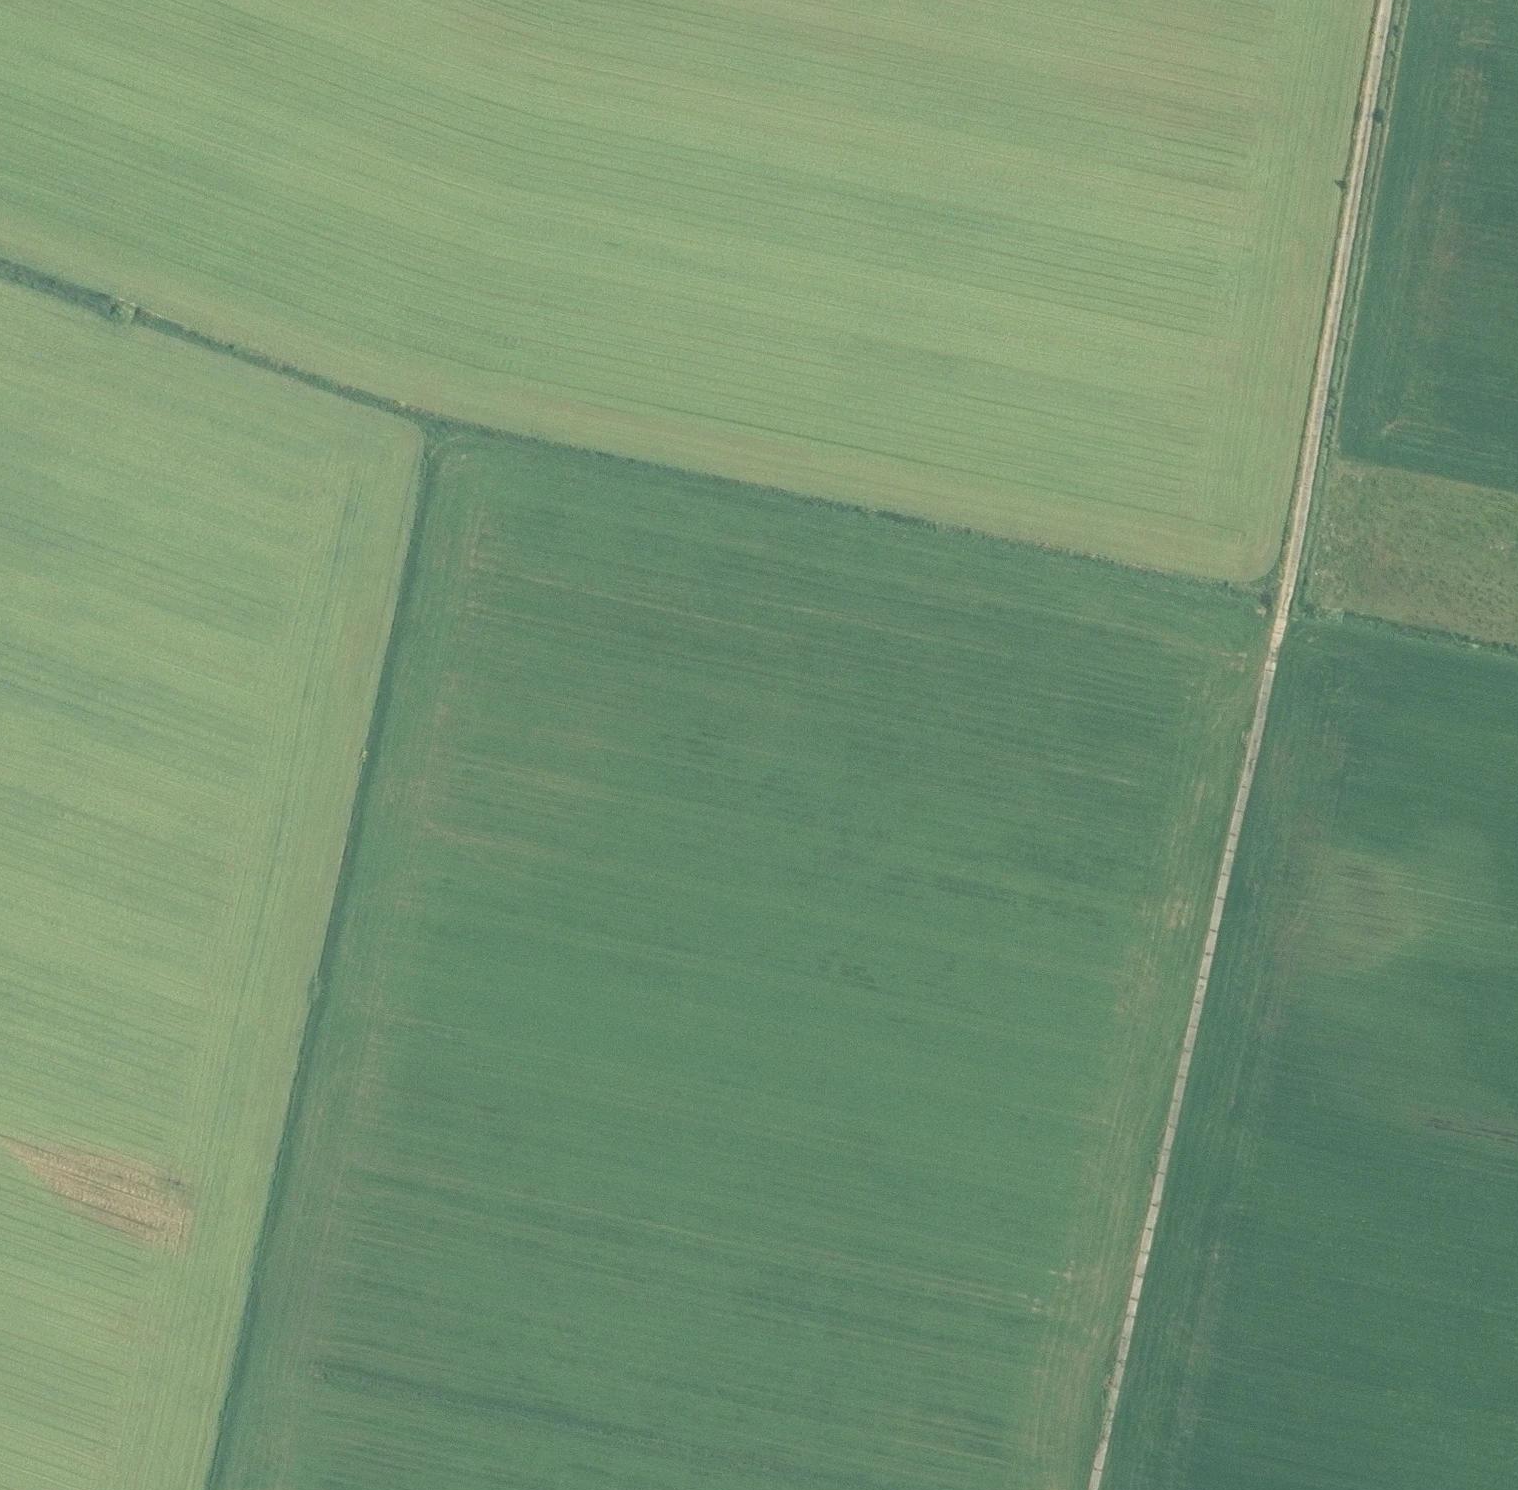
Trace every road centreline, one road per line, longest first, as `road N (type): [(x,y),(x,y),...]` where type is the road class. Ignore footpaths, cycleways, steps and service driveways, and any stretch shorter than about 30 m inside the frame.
road 1 (track): [(1094,1489),(1283,618),(1388,0)]

